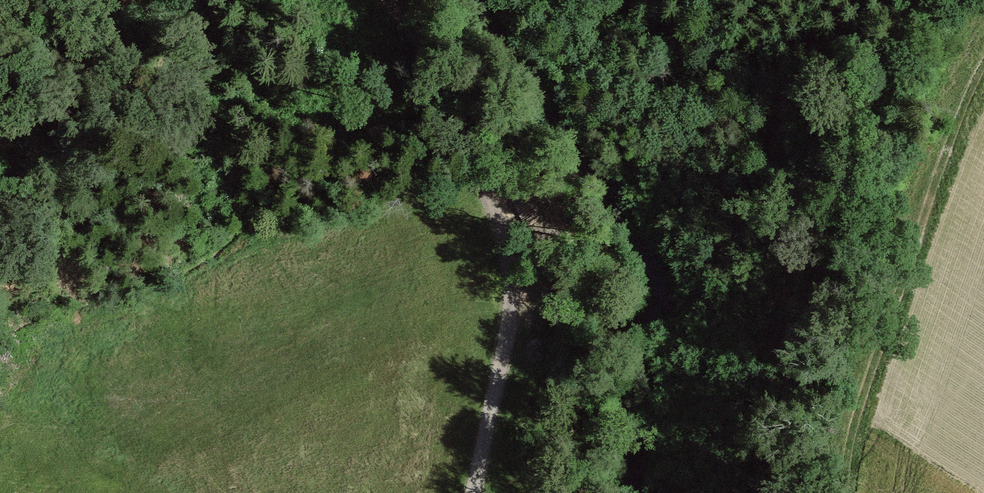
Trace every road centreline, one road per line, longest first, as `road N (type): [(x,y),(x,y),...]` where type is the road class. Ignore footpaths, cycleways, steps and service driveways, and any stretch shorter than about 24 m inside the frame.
road 1 (track): [(473,492),(513,299),(508,250),(387,0)]
road 2 (track): [(852,492),(894,306),(949,142),(983,83)]

